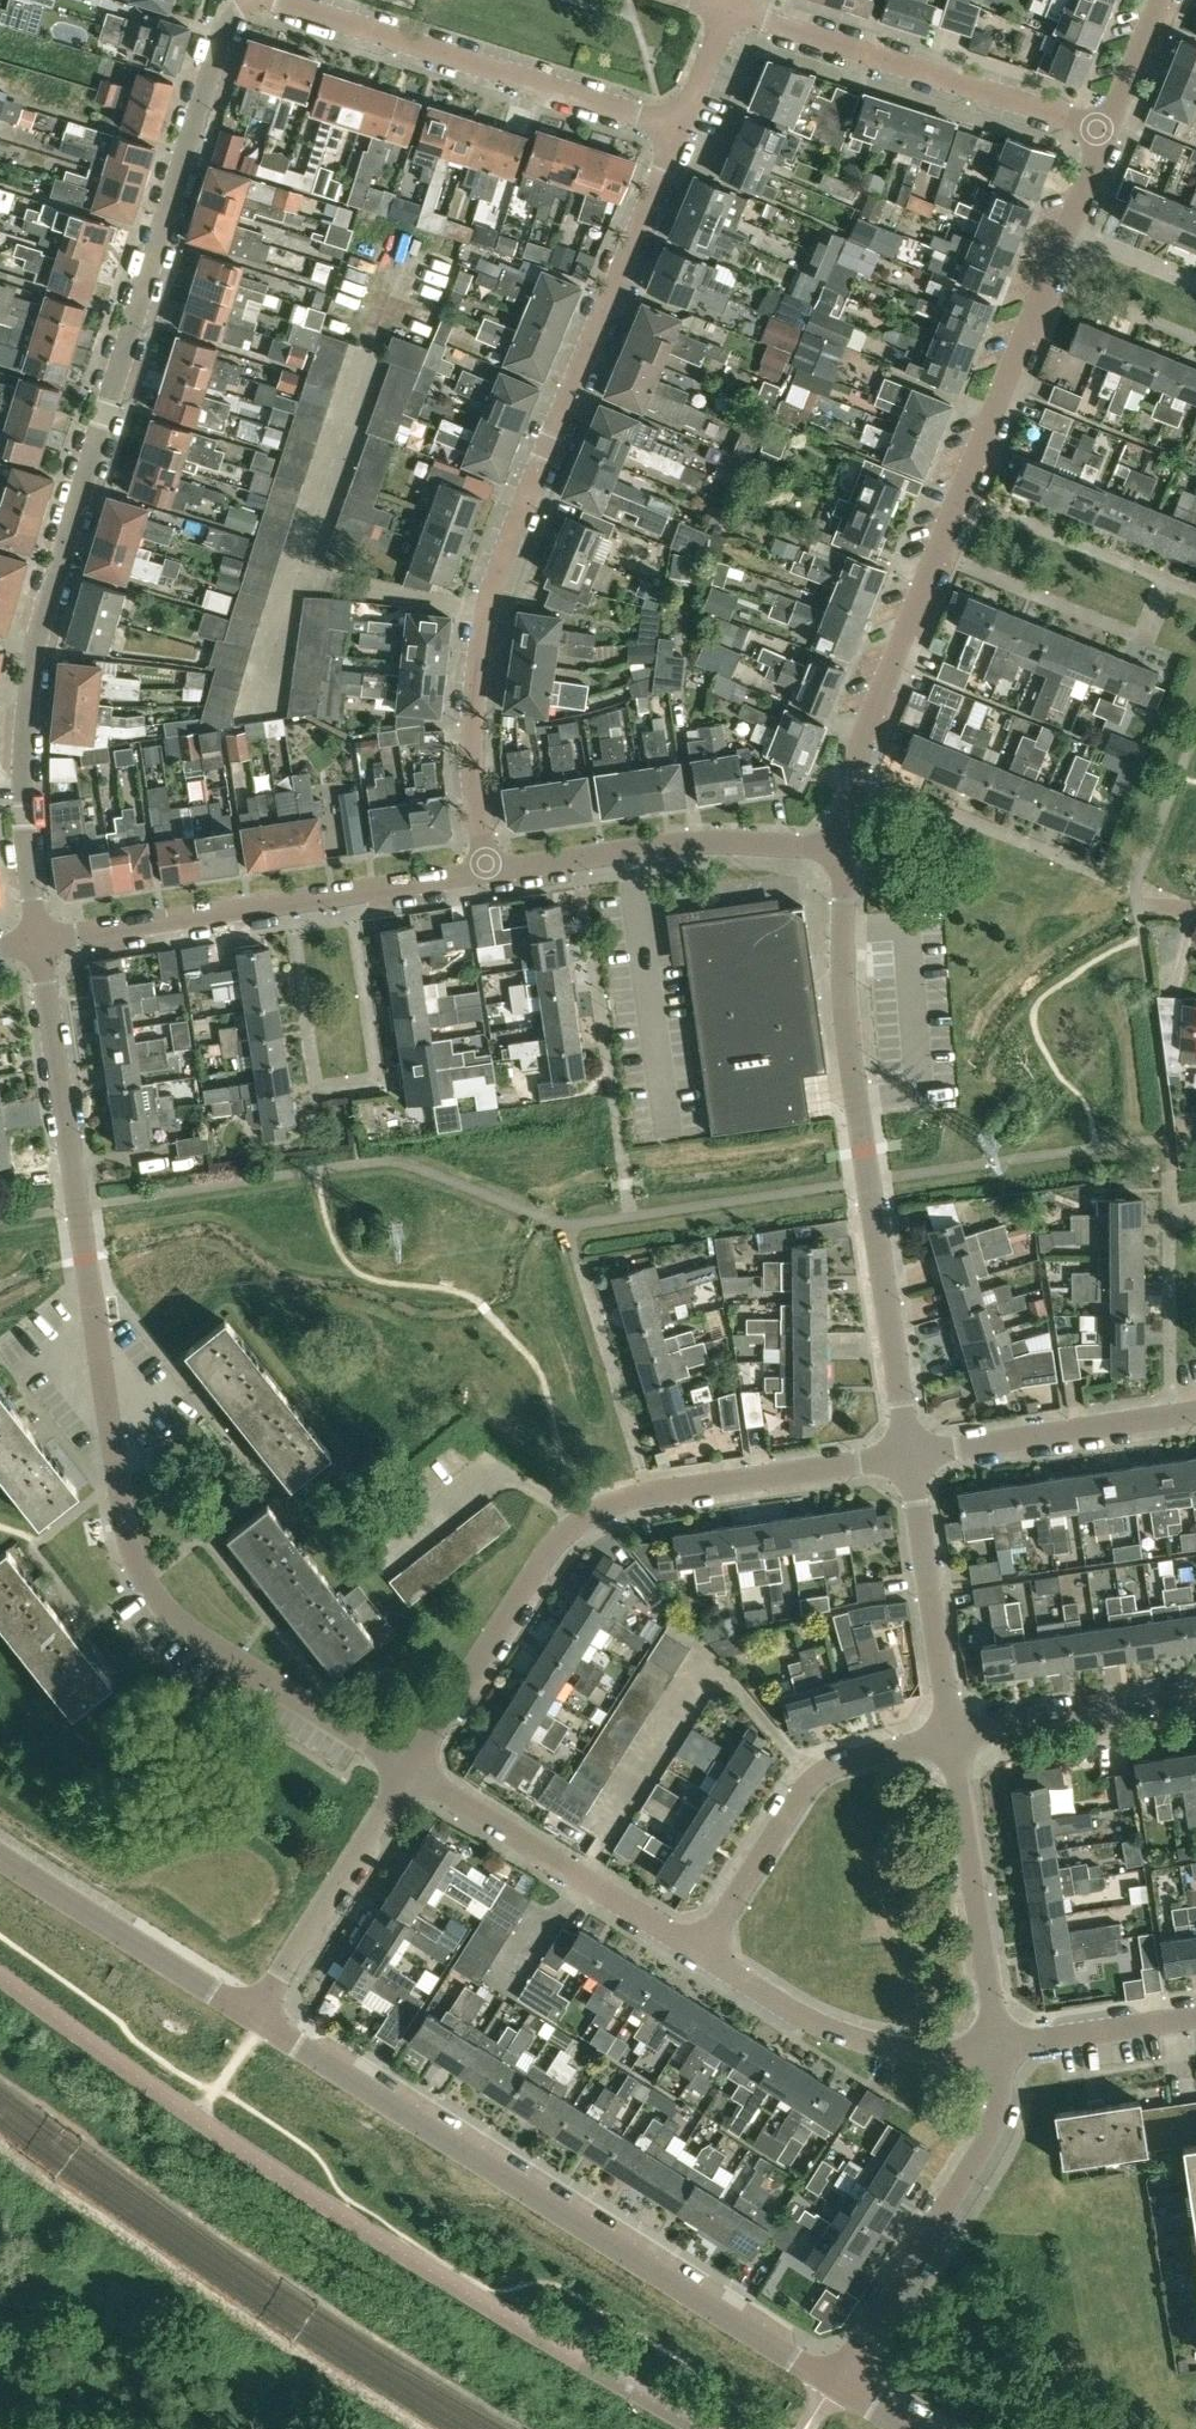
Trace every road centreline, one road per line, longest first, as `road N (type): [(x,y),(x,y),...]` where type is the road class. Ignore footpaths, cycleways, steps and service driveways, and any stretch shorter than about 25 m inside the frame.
road 1 (residential): [(39,941),(137,1566),(195,1632),(412,1770)]
road 2 (residential): [(39,941),(23,814),(31,667),(222,24),(242,0)]
road 3 (residential): [(488,873),(470,738),(476,655),(548,447),(678,133)]
road 4 (unclassified): [(835,2385),(256,2016)]
road 5 (residential): [(845,849),(864,731),(967,499),(1067,233)]
road 6 (residential): [(910,1455),(649,1493),(582,1519),(554,1542),(412,1770)]
road 7 (residential): [(910,1455),(846,1014),(845,849)]
road 8 (residential): [(39,941),(488,873)]
road 9 (residential): [(678,133),(277,0)]
road 10 (residential): [(1104,133),(731,8)]
road 11 (residential): [(835,2385),(986,2153),(1001,2119),(1002,2048)]
road 12 (residential): [(488,873),(660,847),(845,849)]
road 13 (residential): [(704,1954),(809,1782),(844,1760),(952,1737)]
road 14 (residential): [(412,1770),(704,1954)]
road 15 (residential): [(704,1954),(833,2031),(898,2050),(1002,2048)]
road 16 (residential): [(1002,2048),(952,1737)]
road 17 (unclassified): [(256,2016),(0,1847)]
road 18 (residential): [(412,1770),(256,2016)]
road 19 (residential): [(1195,1412),(910,1455)]
road 20 (residential): [(952,1737),(910,1455)]
road 21 (residential): [(952,1737),(1195,1701)]
road 22 (residential): [(1002,2048),(1195,2019)]
road 23 (residential): [(1104,133),(1158,0)]
road 24 (residential): [(1067,233),(1195,284)]
road 25 (residential): [(678,133),(731,8)]

